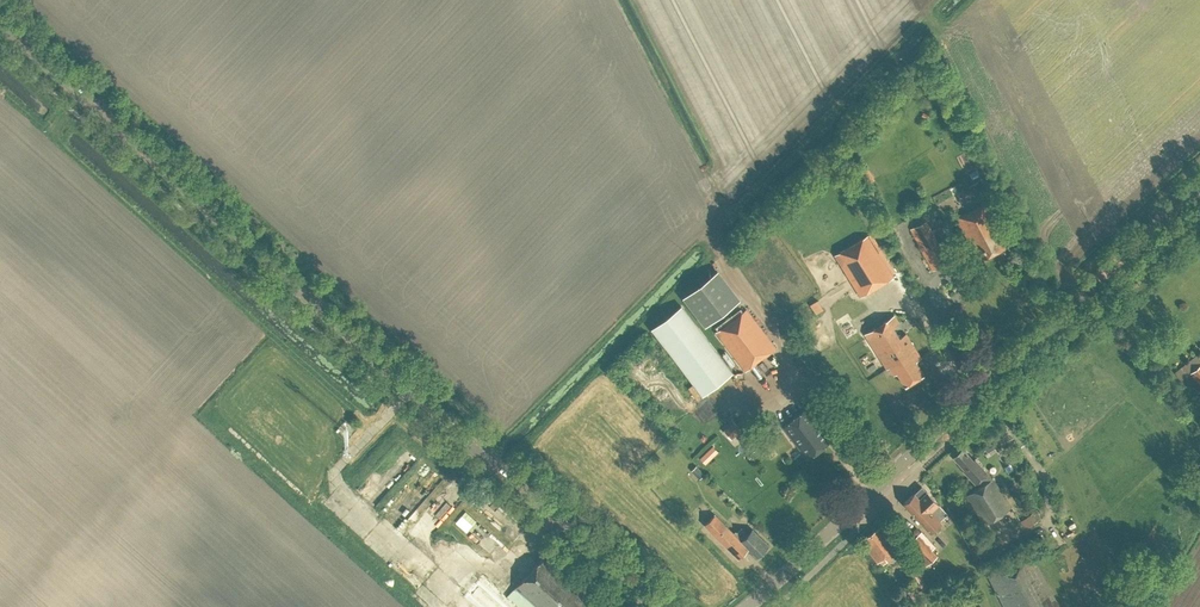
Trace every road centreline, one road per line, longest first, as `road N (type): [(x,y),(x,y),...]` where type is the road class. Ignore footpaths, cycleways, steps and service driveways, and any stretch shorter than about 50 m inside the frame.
road 1 (tertiary): [(655,606),(0,22)]
road 2 (secondary): [(745,606),(1199,181)]

